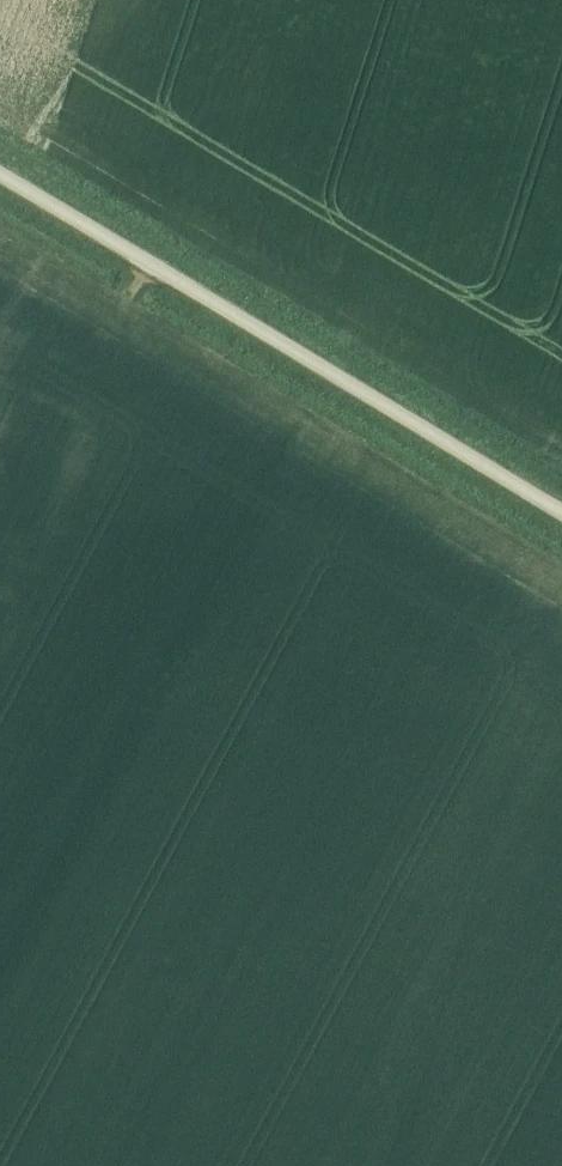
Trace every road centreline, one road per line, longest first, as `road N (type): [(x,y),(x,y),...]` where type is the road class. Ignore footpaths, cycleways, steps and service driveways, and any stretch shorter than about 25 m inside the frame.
road 1 (unclassified): [(561,511),(0,174)]

